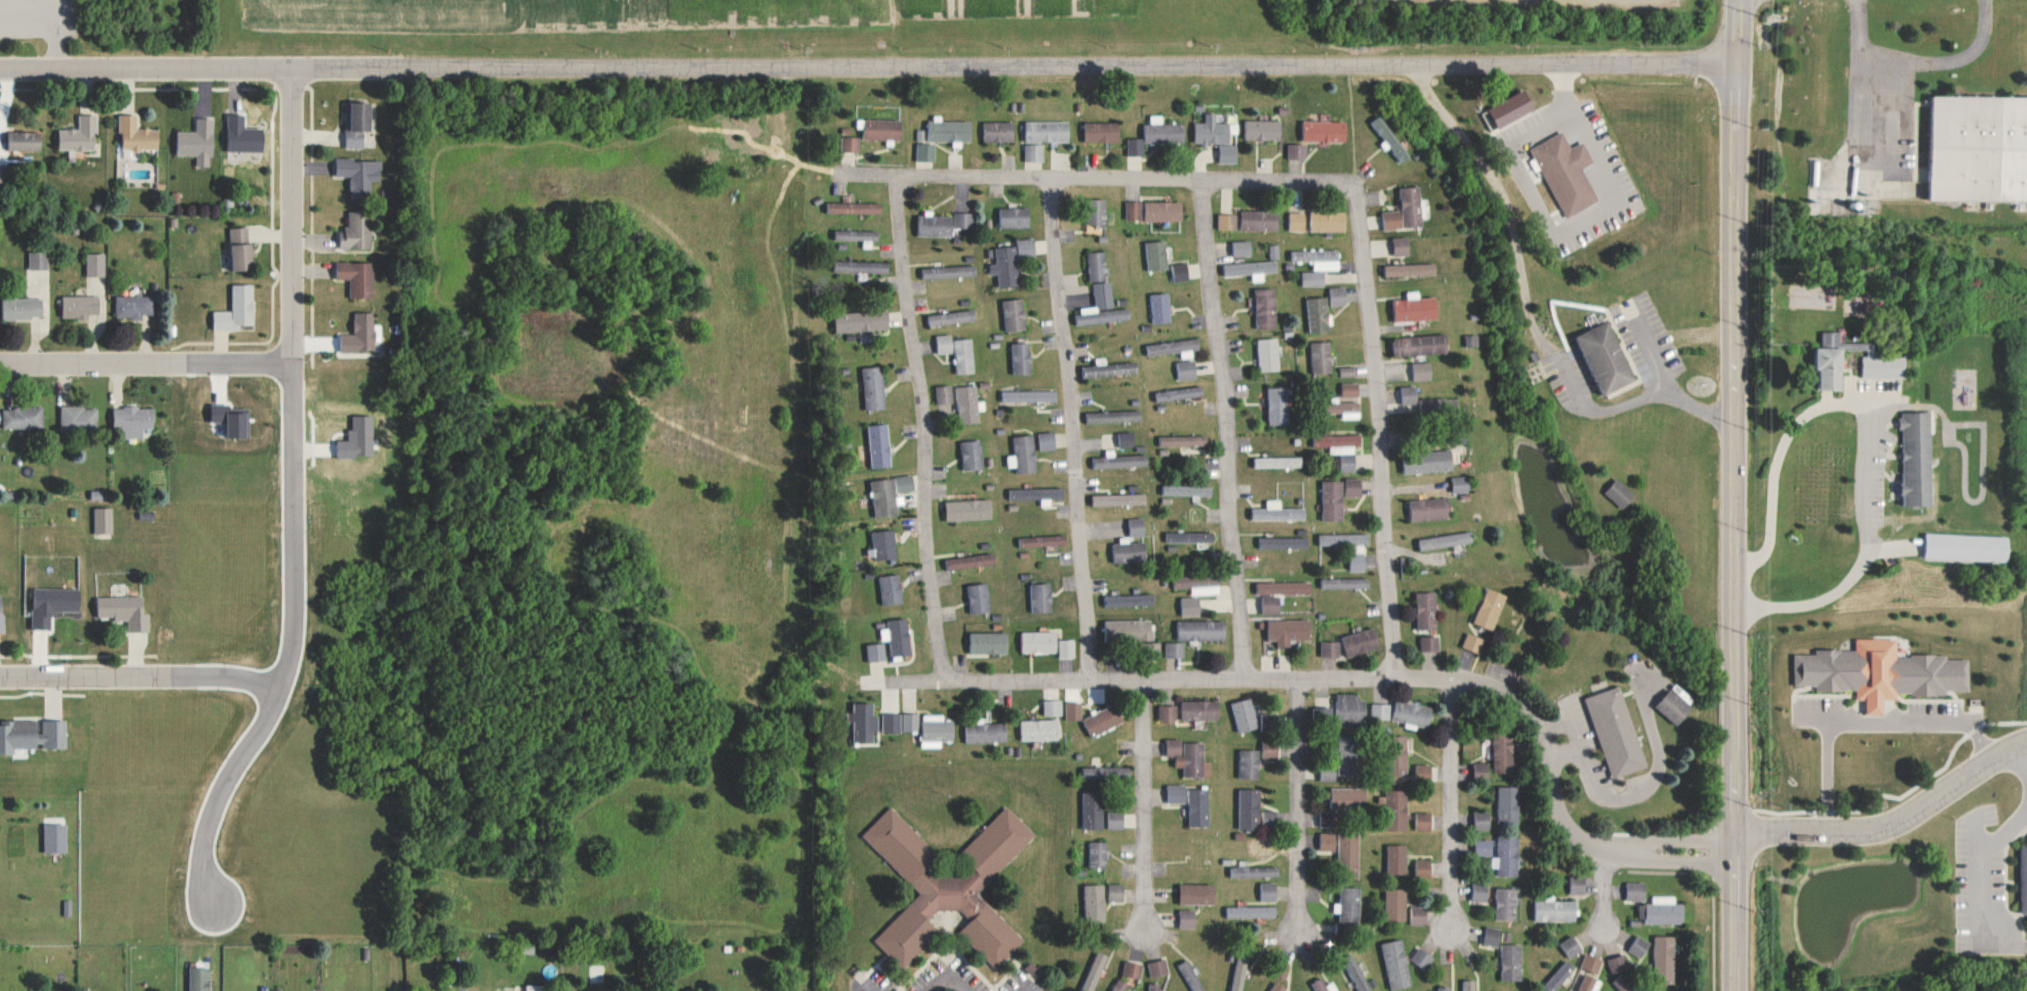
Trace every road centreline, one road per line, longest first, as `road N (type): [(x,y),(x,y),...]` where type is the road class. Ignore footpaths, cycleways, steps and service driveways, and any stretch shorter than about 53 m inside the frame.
road 1 (residential): [(1735,67),(0,71)]
road 2 (residential): [(1737,852),(1598,854),(1556,821),(1551,757),(1528,706),(1495,684),(940,687),(895,183),(1056,181)]
road 3 (tertiary): [(1736,990),(1736,0)]
road 4 (residential): [(200,912),(189,889),(194,843),(214,782),(268,686),(284,626),(291,70)]
road 5 (residential): [(1205,178),(1345,176),(1361,183),(1397,685)]
road 6 (residential): [(1205,178),(1249,686)]
road 7 (residential): [(1056,181),(1092,685)]
road 8 (residential): [(1737,831),(1892,828),(2026,745)]
road 9 (residential): [(0,361),(292,364)]
road 10 (residential): [(0,677),(268,686)]
road 11 (residential): [(1143,685),(1150,935)]
road 12 (residential): [(1298,686),(1297,934)]
road 13 (residential): [(1452,687),(1455,931)]
road 14 (residential): [(1056,181),(1205,178)]

